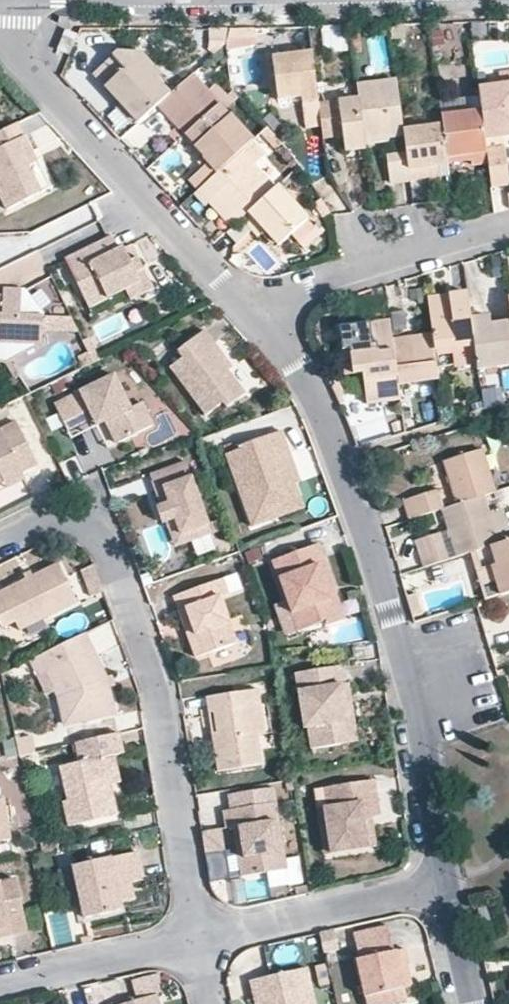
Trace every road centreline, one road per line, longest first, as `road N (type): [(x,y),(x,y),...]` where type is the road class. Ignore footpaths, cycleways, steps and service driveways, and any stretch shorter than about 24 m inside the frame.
road 1 (residential): [(436,878),(428,794),(360,498),(298,351),(259,312)]
road 2 (residential): [(194,944),(159,689),(100,539),(67,523),(47,524),(0,547)]
road 3 (residential): [(259,312),(0,29)]
road 4 (residential): [(259,312),(325,284),(508,236)]
road 5 (residential): [(436,878),(194,944)]
road 6 (residential): [(194,944),(0,986)]
road 7 (residential): [(473,1003),(436,878)]

